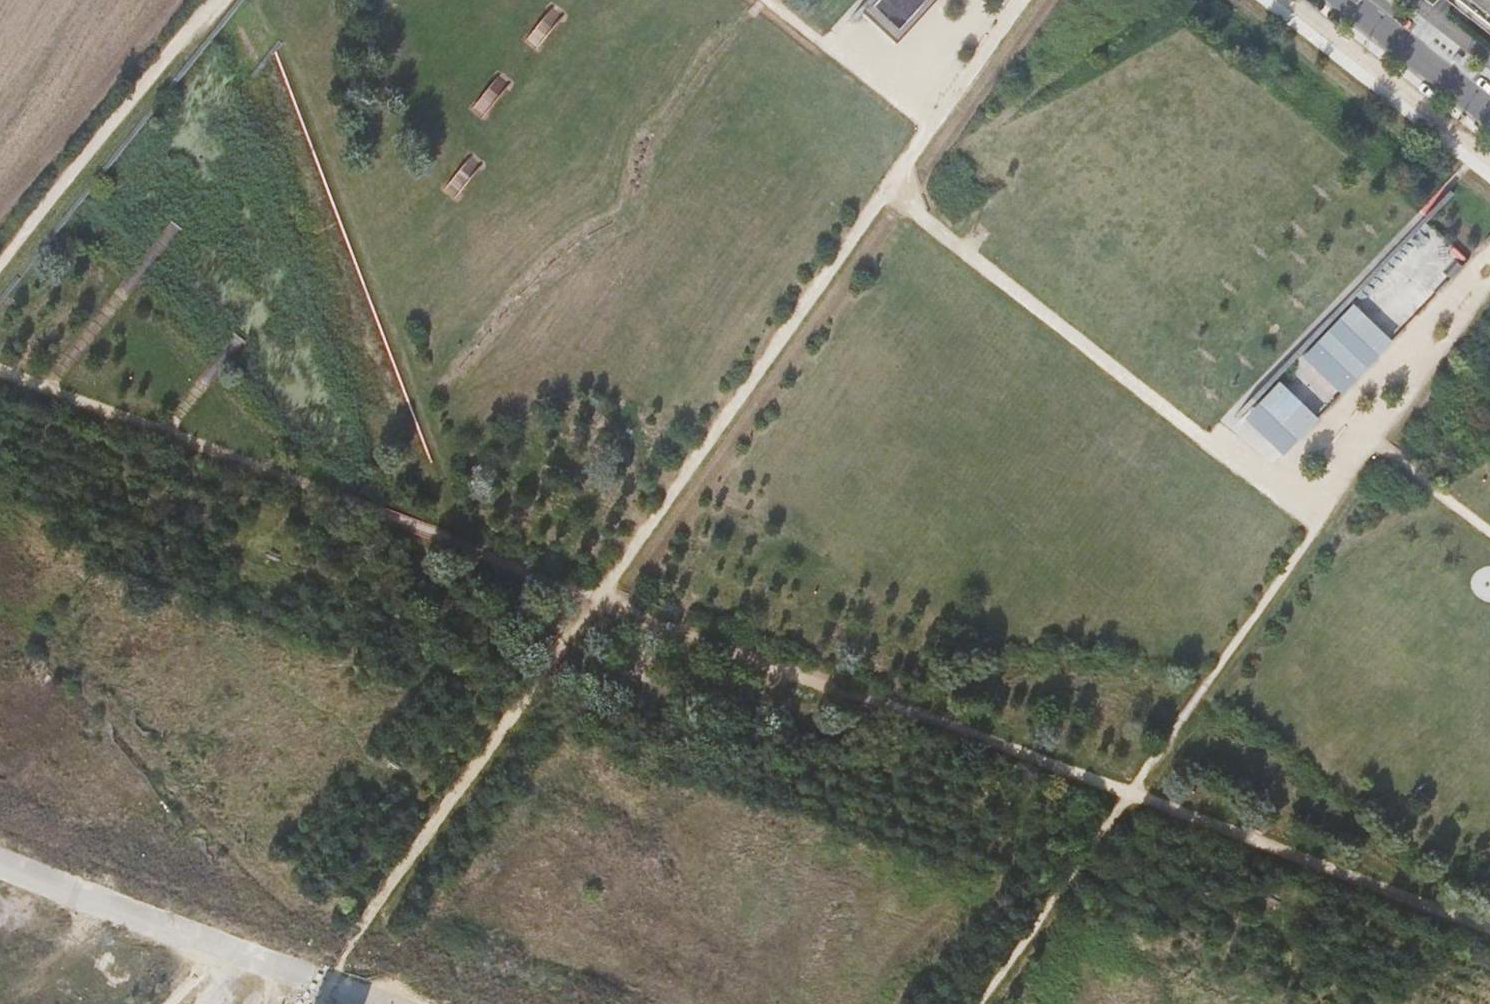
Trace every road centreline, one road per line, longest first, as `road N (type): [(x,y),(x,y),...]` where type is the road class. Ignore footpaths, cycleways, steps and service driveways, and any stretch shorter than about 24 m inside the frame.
road 1 (residential): [(0,863),(383,1003)]
road 2 (track): [(217,0),(0,261)]
road 3 (residential): [(1489,114),(1345,0)]

